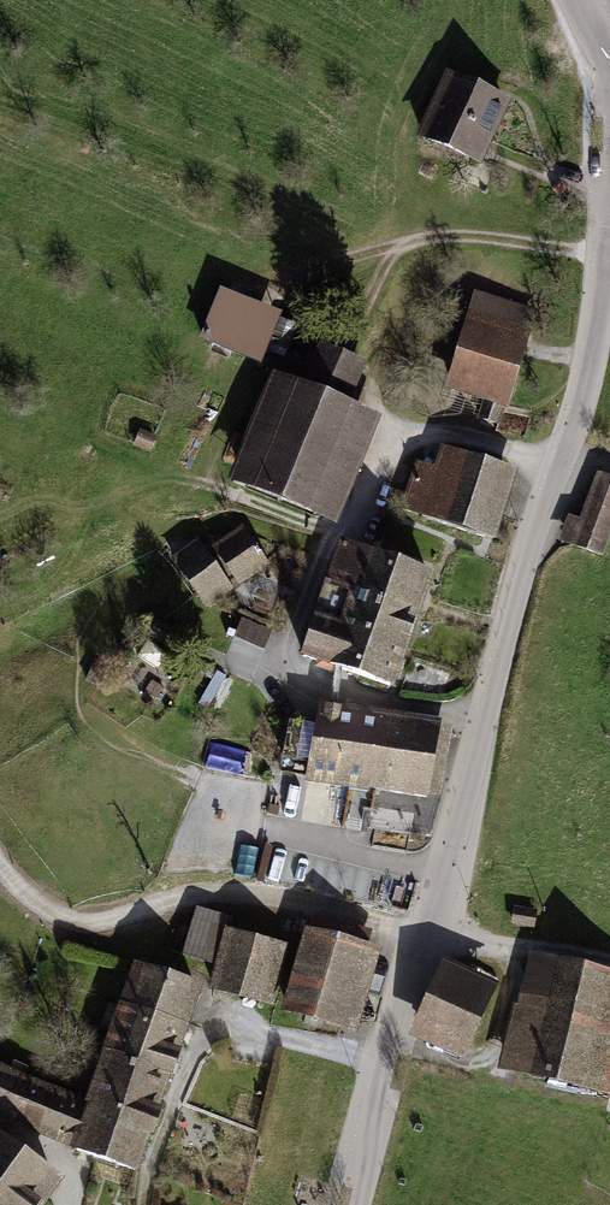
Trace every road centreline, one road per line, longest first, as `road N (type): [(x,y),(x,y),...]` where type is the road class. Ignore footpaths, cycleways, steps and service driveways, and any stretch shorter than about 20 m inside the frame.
road 1 (tertiary): [(609,263),(579,415),(532,546),(429,935)]
road 2 (track): [(0,864),(34,903),(69,920),(104,921),(193,895),(233,893),(429,935)]
road 3 (track): [(269,296),(440,241),(609,255)]
road 4 (tertiary): [(429,935),(354,1204)]
road 5 (unclassified): [(429,935),(609,966)]

